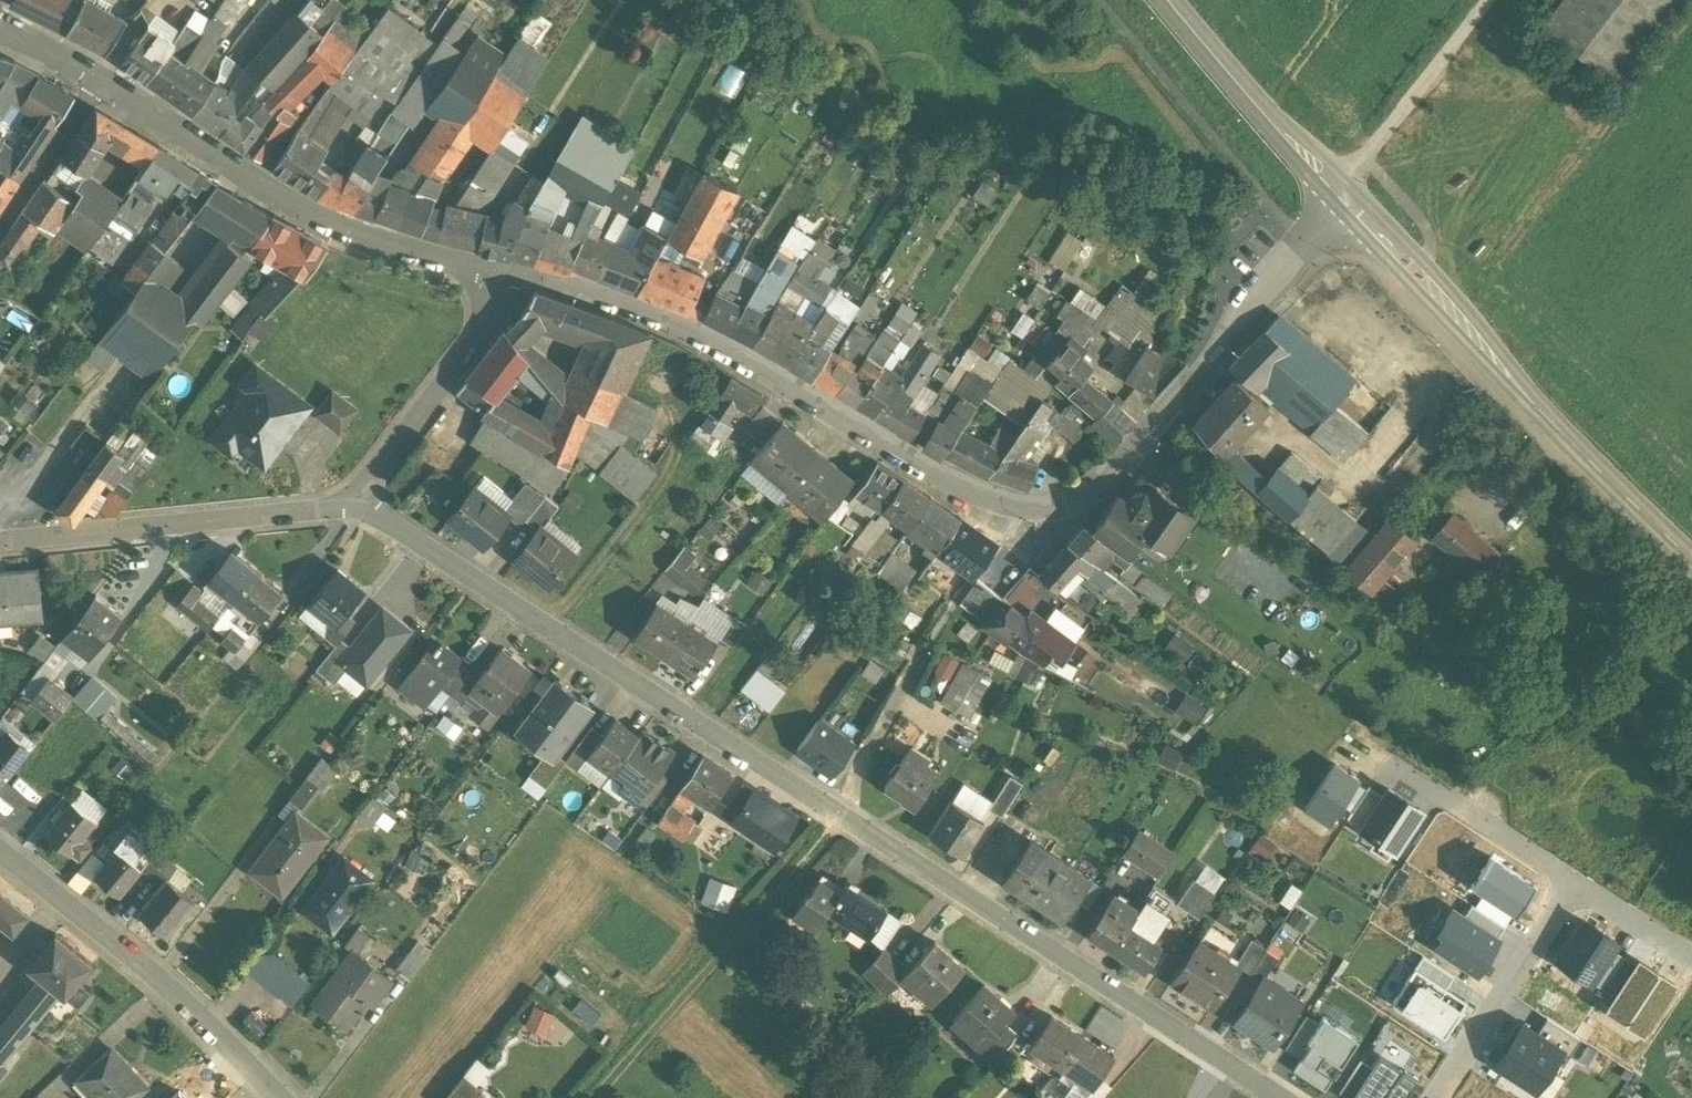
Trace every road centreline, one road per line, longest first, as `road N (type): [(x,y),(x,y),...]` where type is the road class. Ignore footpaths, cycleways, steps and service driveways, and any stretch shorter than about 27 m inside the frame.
road 1 (residential): [(499,273),(674,322),(831,420),(1000,510),(1026,516),(1070,510),(1168,411),(1344,199)]
road 2 (residential): [(833,810),(350,491)]
road 3 (residential): [(1285,1097),(833,810)]
road 4 (secondary): [(1691,561),(1344,199)]
road 5 (residential): [(98,83),(299,204),(413,255),(499,273)]
road 6 (track): [(590,1097),(839,807)]
road 7 (residential): [(0,846),(117,936),(275,1097)]
road 8 (residential): [(0,545),(315,512),(350,491)]
road 9 (residential): [(350,491),(494,321),(499,273)]
road 10 (secondary): [(1344,199),(1165,0)]
road 11 (residential): [(1436,1097),(1572,882)]
road 12 (track): [(1344,199),(1364,156),(1485,0)]
road 13 (residential): [(1572,882),(1393,766)]
road 14 (residential): [(833,810),(925,650)]
road 15 (residential): [(98,83),(0,229)]
road 16 (residential): [(1572,882),(1691,956)]

